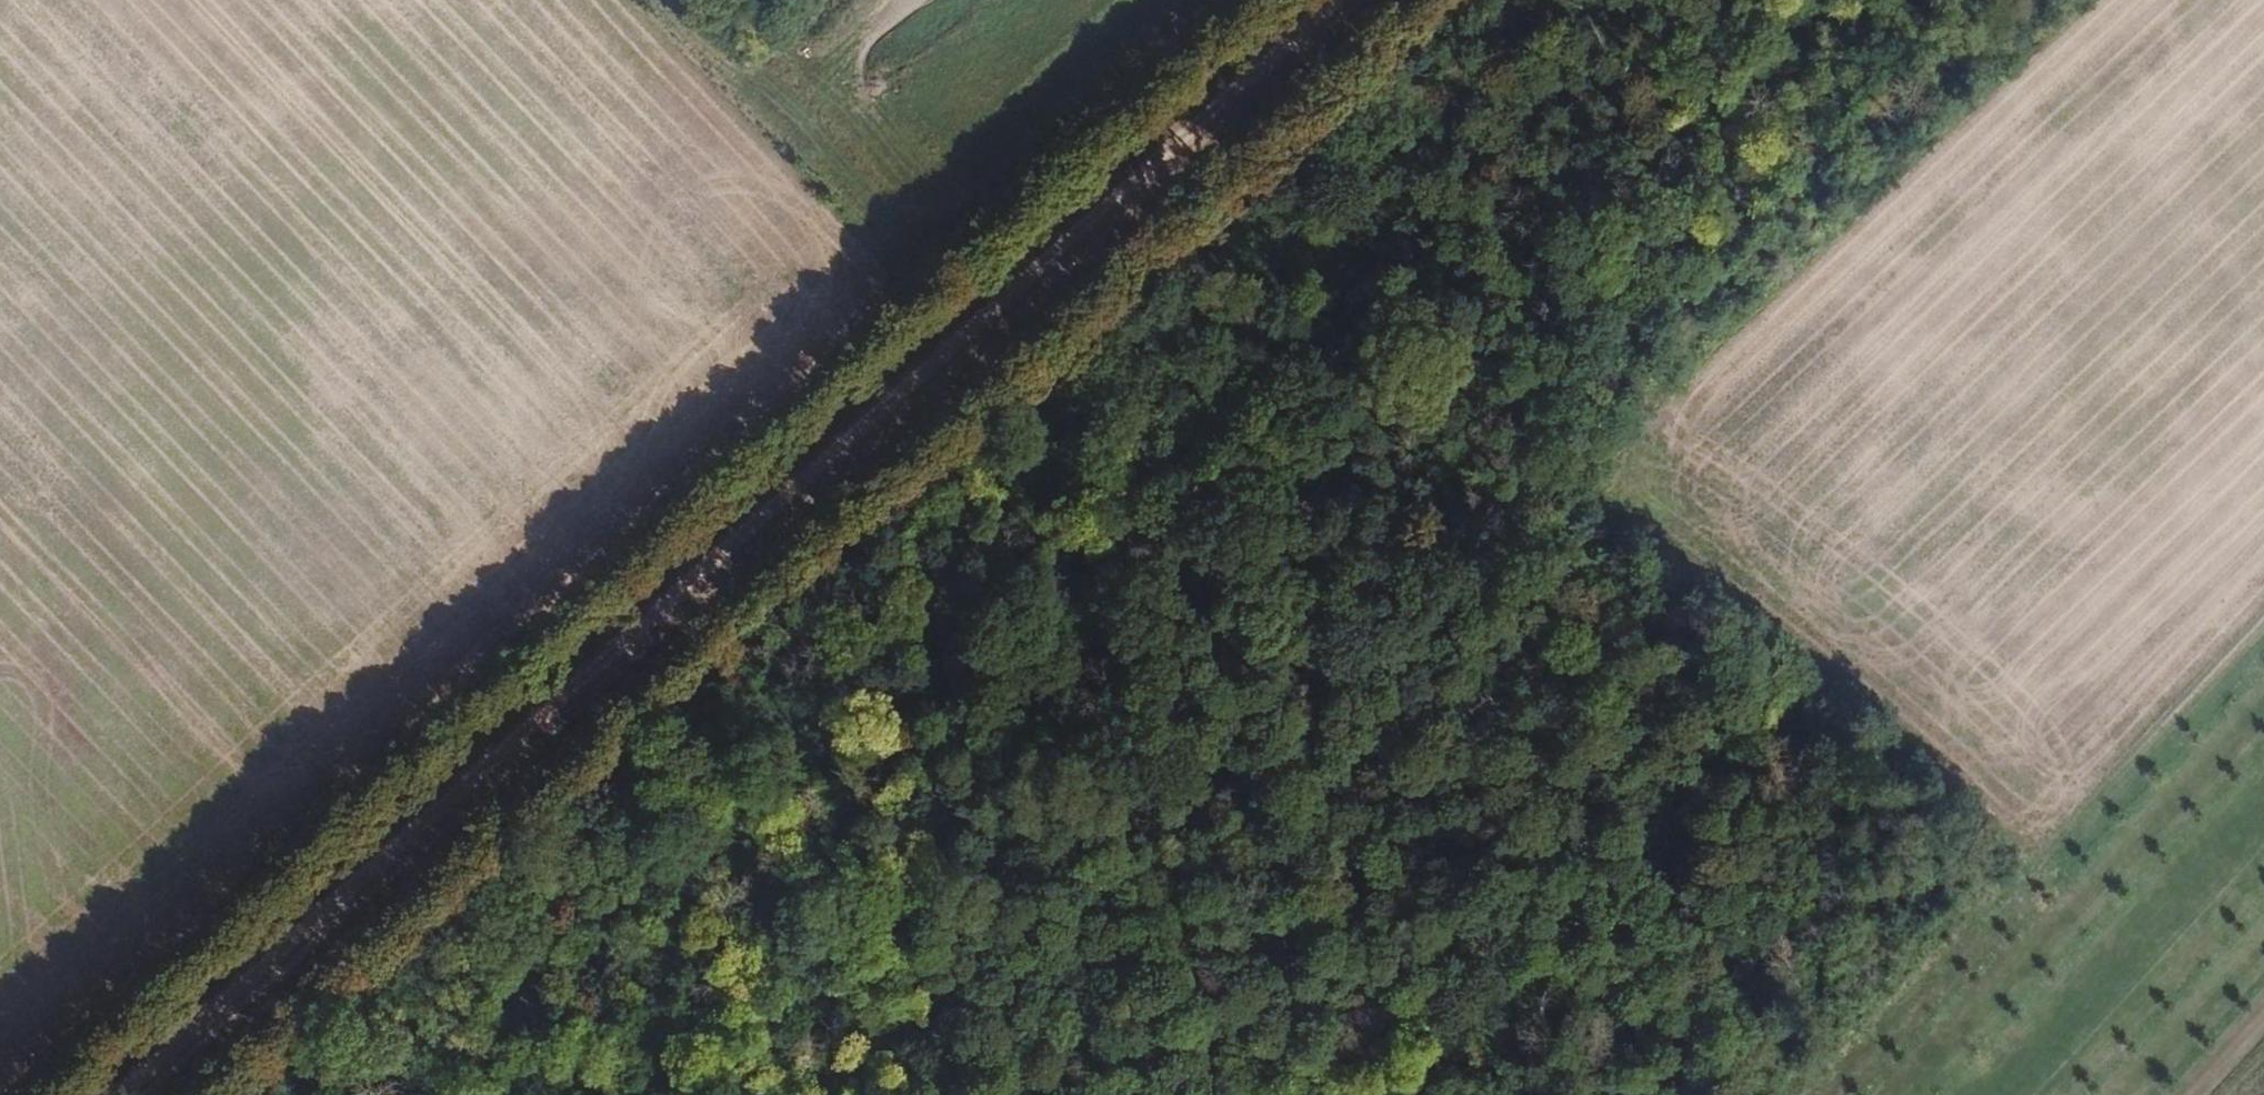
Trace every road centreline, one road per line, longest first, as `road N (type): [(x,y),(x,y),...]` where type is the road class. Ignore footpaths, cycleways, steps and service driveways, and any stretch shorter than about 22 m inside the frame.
road 1 (track): [(124,1094),(1345,0)]
road 2 (track): [(2009,1094),(2263,822)]

